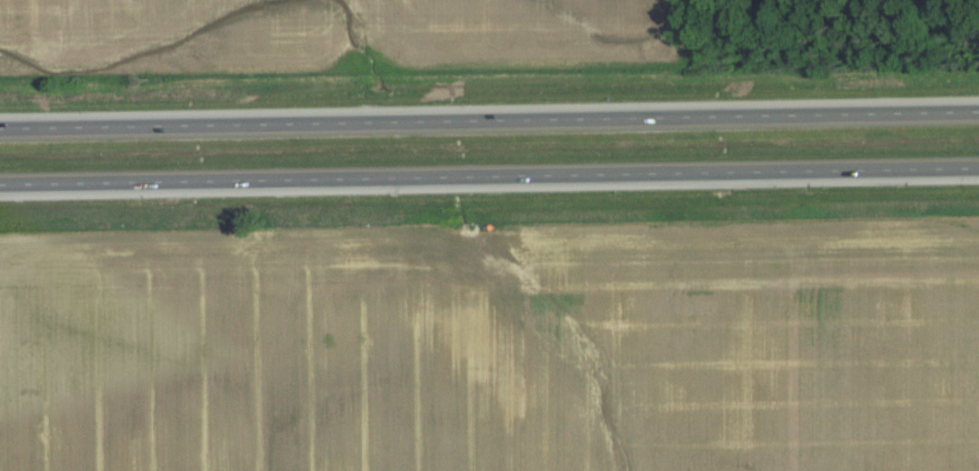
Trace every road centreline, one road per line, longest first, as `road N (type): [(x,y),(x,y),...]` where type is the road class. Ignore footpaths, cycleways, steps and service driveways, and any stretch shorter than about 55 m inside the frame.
road 1 (motorway): [(0,185),(978,168)]
road 2 (motorway): [(978,112),(0,128)]

